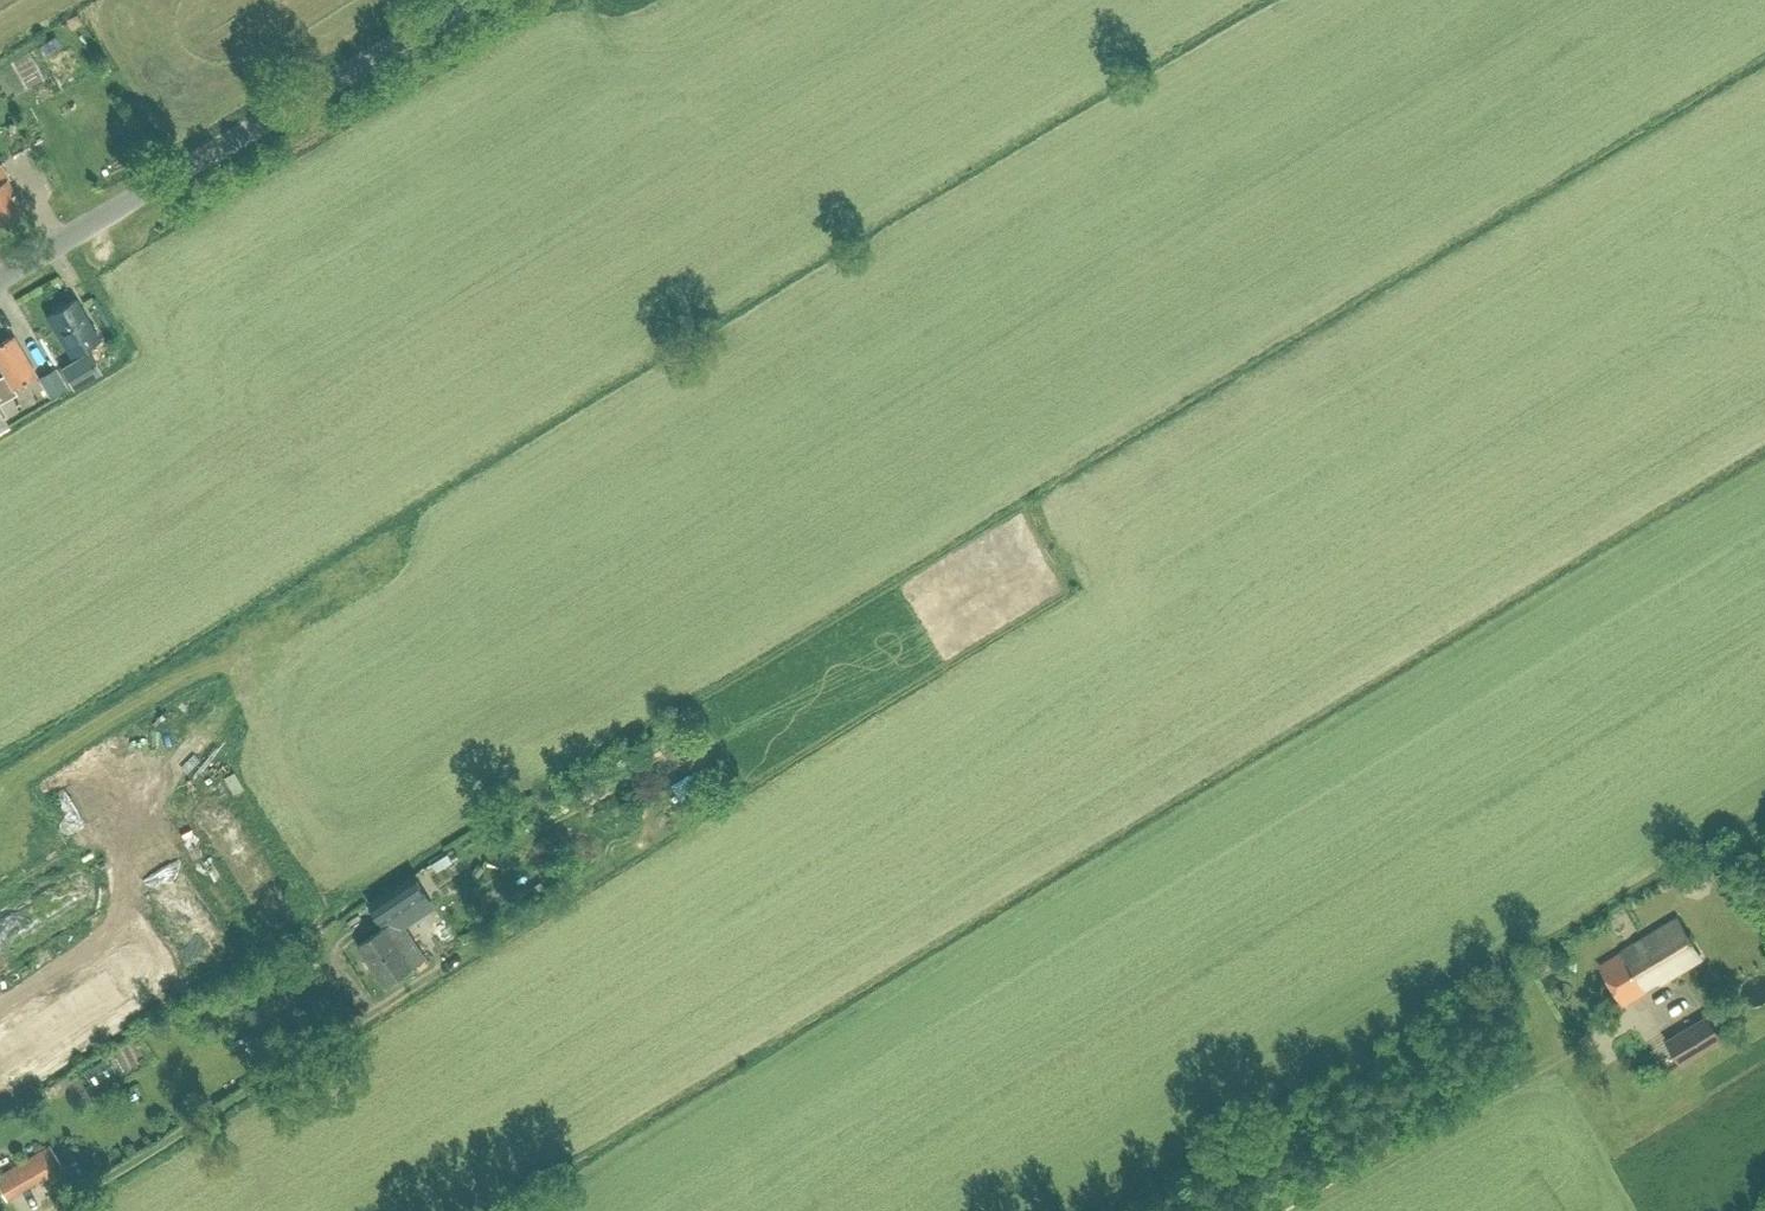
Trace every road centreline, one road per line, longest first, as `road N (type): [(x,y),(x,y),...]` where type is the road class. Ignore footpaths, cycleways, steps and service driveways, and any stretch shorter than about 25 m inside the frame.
road 1 (tertiary): [(0,275),(468,0)]

